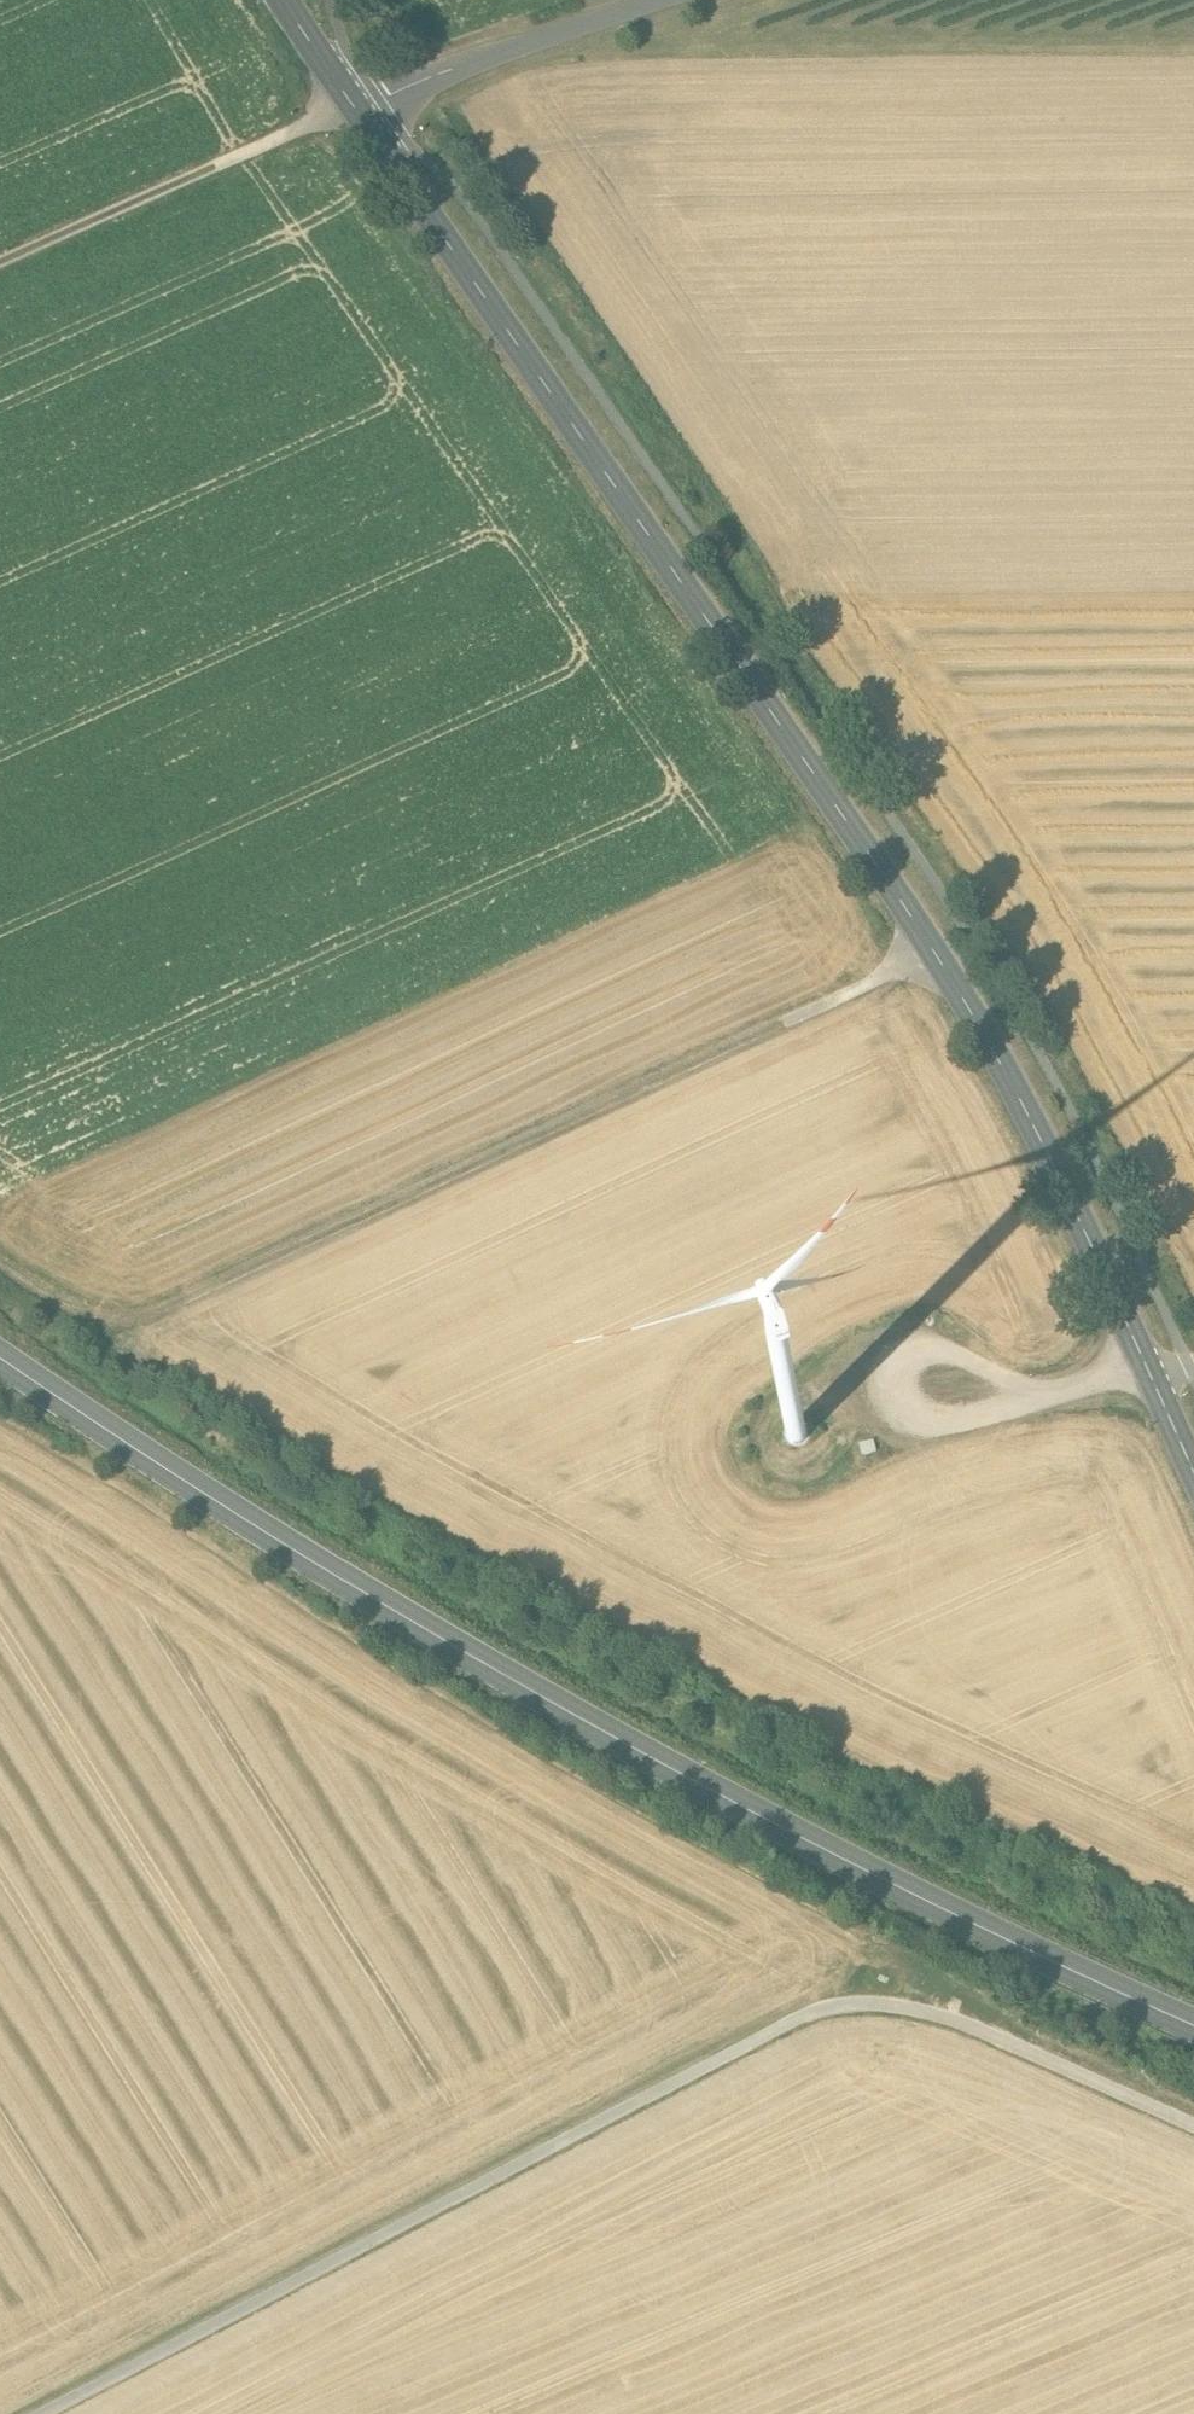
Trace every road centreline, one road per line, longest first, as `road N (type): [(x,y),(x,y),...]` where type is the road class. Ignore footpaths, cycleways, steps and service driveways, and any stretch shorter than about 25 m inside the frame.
road 1 (secondary): [(282,0),(935,952),(1055,1166),(1193,1471)]
road 2 (primary): [(0,1354),(281,1538),(558,1703),(883,1874),(1193,2019)]
road 3 (track): [(39,2413),(747,2045),(846,2005),(903,2005),(953,2017),(1193,2126)]
road 4 (track): [(935,952),(142,1313),(101,1319),(0,1253)]
road 5 (track): [(353,104),(0,264)]
road 6 (track): [(1149,1372),(1034,1399),(934,1383)]

